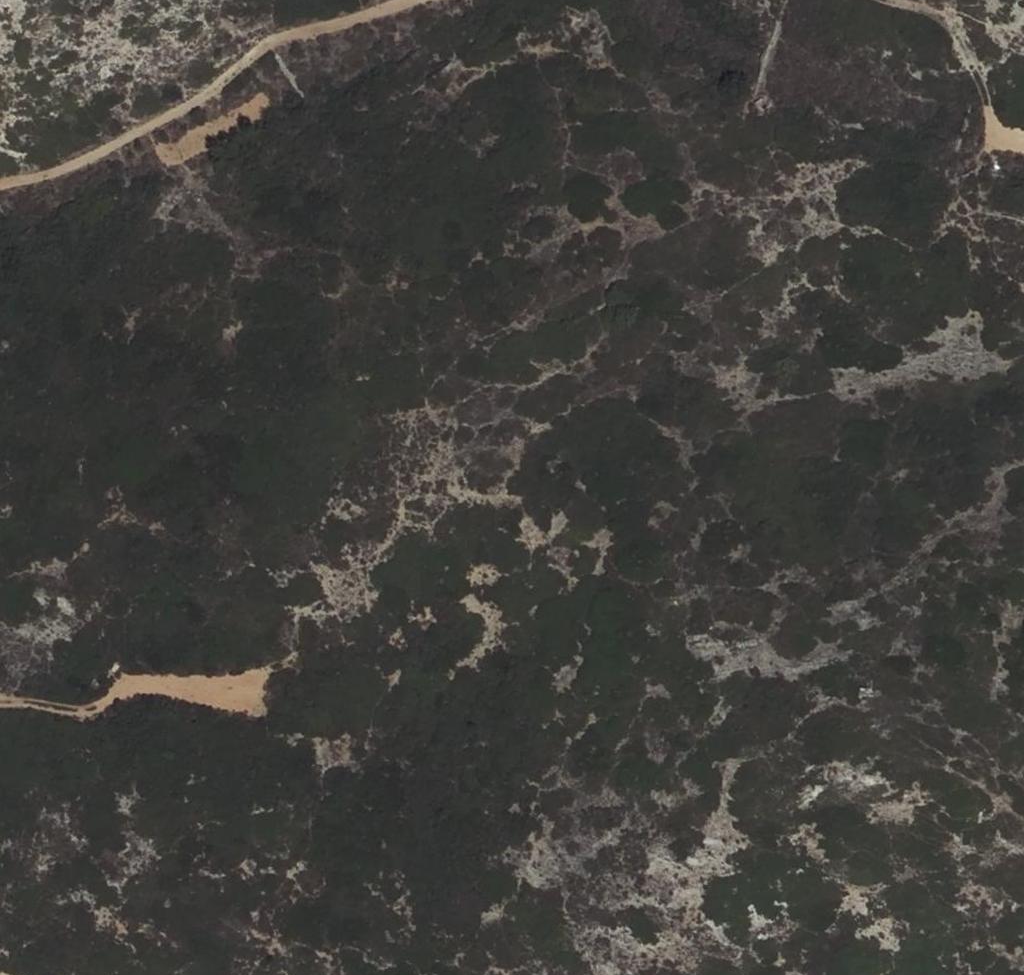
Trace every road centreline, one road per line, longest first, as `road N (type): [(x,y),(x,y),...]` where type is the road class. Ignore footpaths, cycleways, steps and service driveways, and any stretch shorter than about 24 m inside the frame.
road 1 (track): [(441,0),(329,26),(169,121),(0,184)]

